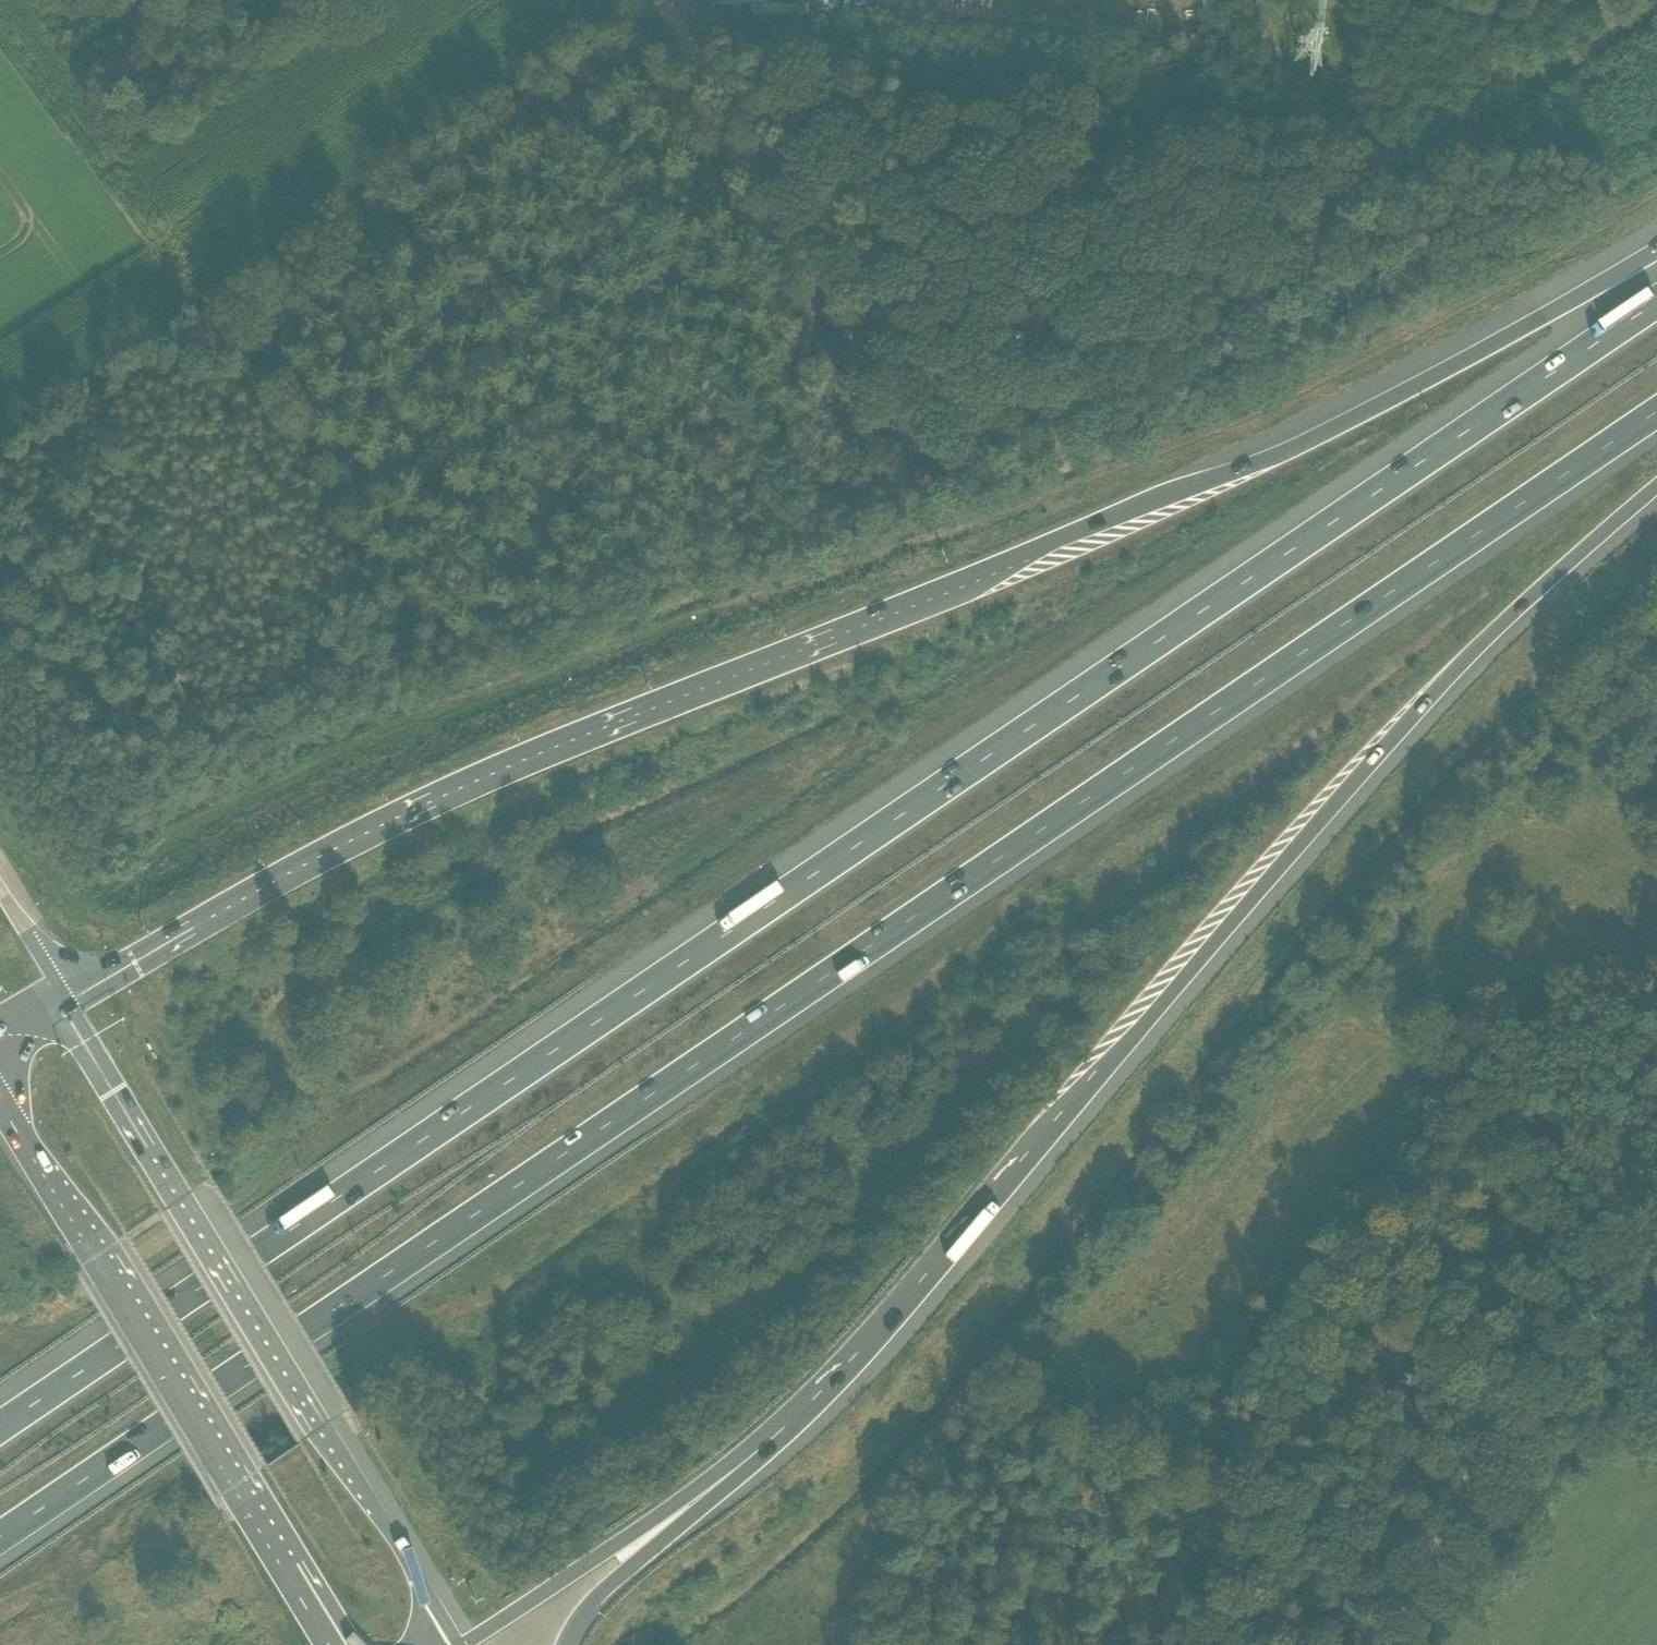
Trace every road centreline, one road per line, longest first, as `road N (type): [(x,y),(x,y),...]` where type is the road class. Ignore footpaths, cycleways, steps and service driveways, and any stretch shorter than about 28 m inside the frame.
road 1 (motorway): [(0,1547),(1656,414)]
road 2 (motorway): [(1656,303),(0,1430)]
road 3 (motorway): [(1656,255),(1412,392),(1277,456),(607,717),(399,807),(60,990)]
road 4 (motorway): [(655,1527),(720,1481),(823,1388),(1348,784),(1504,622),(1656,490)]
road 5 (primary): [(459,1644),(180,1200),(60,990)]
road 6 (primary): [(0,1104),(329,1644)]
road 7 (track): [(659,0),(944,393)]
road 8 (motorway): [(460,1644),(655,1527)]
road 9 (motorway): [(563,1644),(655,1527)]

